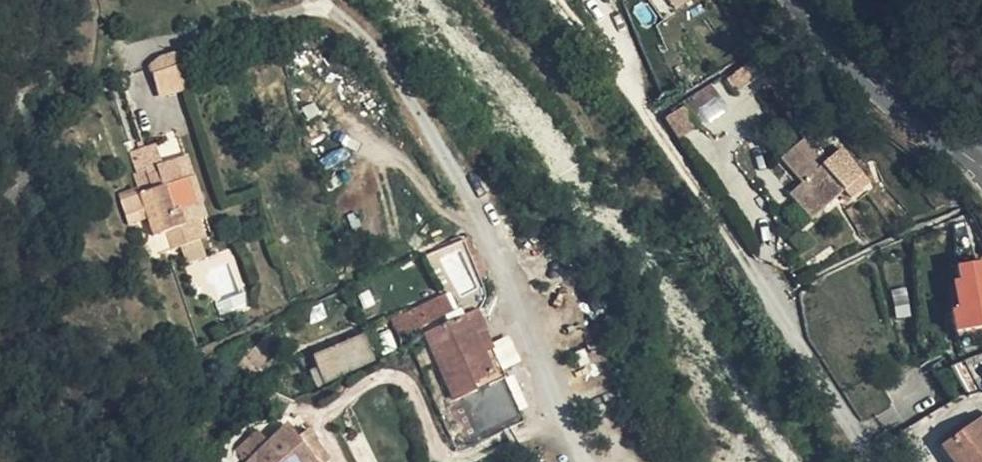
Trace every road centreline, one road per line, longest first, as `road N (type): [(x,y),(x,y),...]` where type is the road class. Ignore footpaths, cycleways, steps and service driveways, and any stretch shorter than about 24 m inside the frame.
road 1 (track): [(323,0),(373,45),(491,234)]
road 2 (secondary): [(981,165),(874,88),(793,0)]
road 3 (residential): [(491,234),(563,426),(588,461)]

